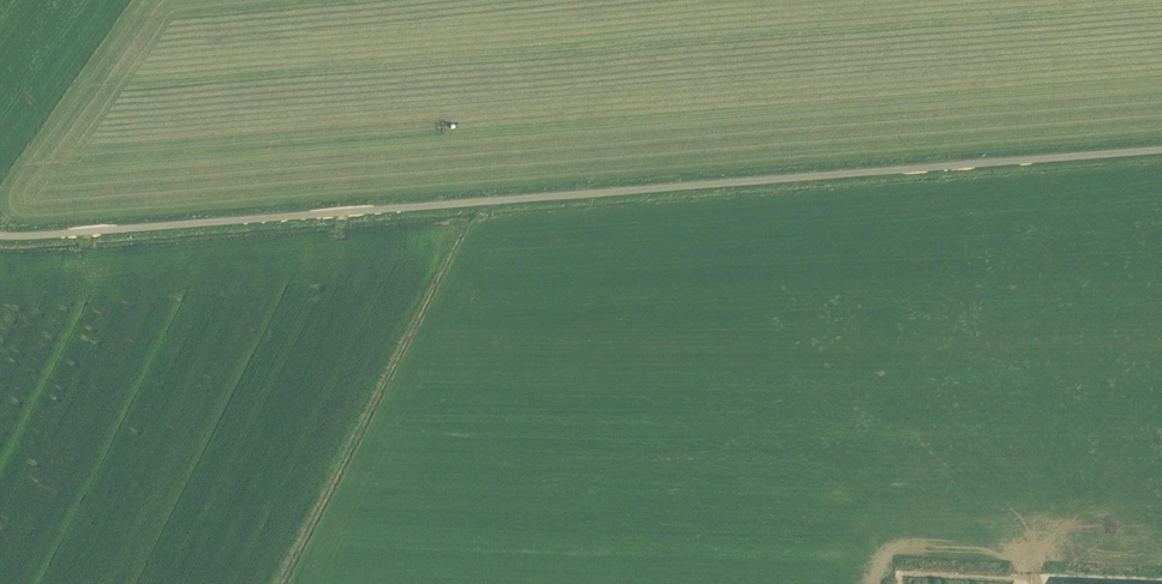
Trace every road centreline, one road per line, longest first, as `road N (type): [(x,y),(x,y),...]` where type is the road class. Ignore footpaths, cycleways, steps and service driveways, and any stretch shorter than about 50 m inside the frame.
road 1 (unclassified): [(1161,146),(0,233)]

